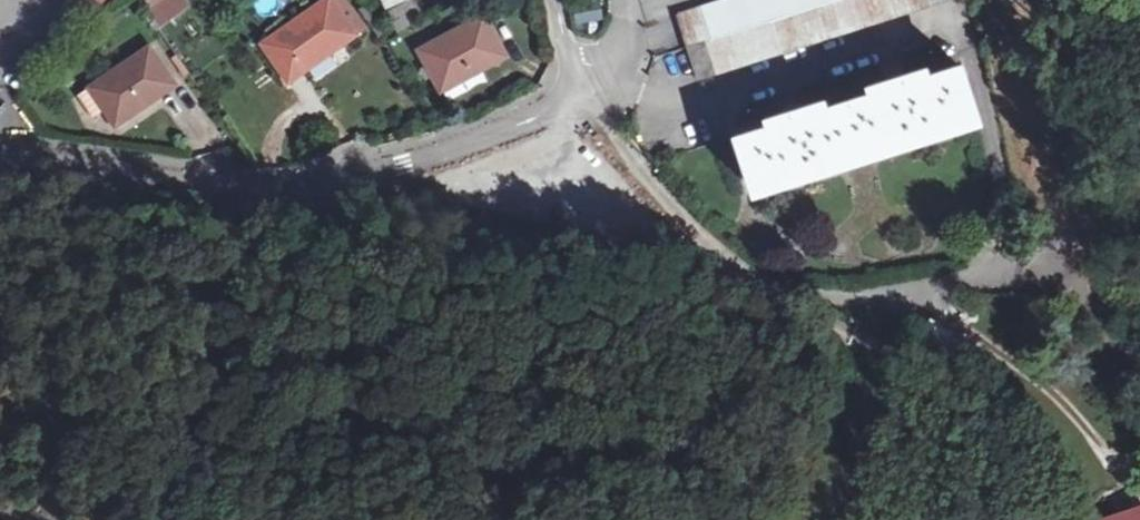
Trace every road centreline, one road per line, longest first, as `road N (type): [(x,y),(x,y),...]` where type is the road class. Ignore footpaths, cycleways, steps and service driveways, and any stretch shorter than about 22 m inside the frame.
road 1 (residential): [(0,166),(218,188),(313,188),(403,168),(536,119),(566,100),(572,83)]
road 2 (residential): [(924,291),(812,303),(753,284),(646,183),(572,83)]
road 3 (track): [(998,0),(1059,268)]
road 4 (track): [(1059,268),(992,273),(924,291)]

